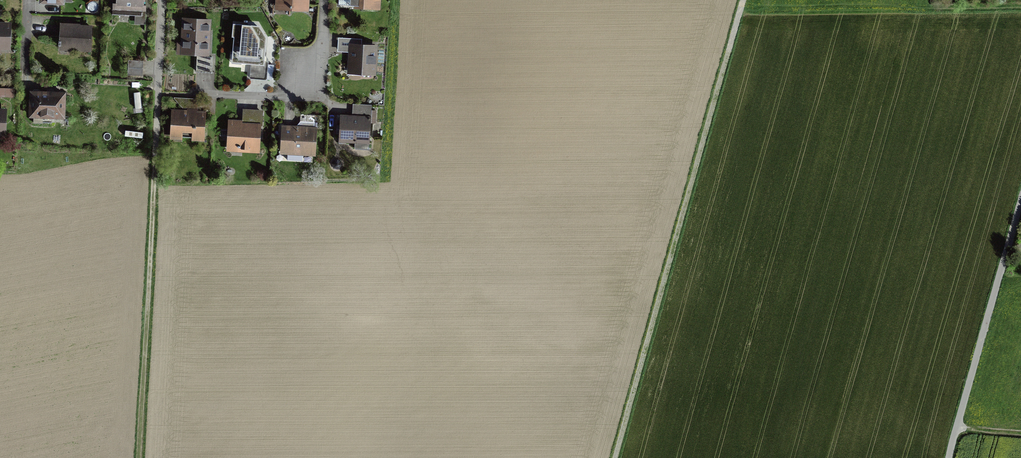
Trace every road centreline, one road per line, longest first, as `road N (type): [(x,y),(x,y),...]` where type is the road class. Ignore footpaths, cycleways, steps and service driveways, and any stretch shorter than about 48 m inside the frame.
road 1 (track): [(616,457),(742,0)]
road 2 (track): [(139,457),(158,94)]
road 3 (track): [(1020,203),(950,457)]
road 4 (residential): [(194,94),(319,96),(324,0)]

